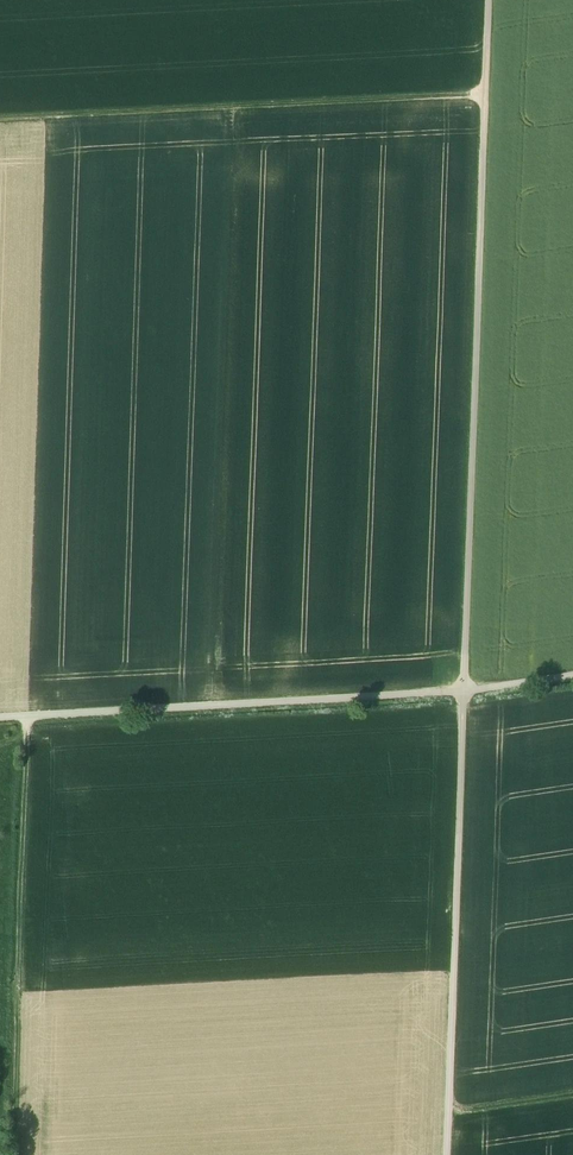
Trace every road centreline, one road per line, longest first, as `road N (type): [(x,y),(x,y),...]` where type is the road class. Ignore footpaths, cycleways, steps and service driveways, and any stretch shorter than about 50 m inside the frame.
road 1 (track): [(463,691),(489,0)]
road 2 (track): [(485,94),(0,118)]
road 3 (track): [(463,691),(0,716)]
road 4 (track): [(447,1154),(463,691)]
road 5 (track): [(26,715),(22,1154)]
road 6 (track): [(448,1124),(572,1106)]

